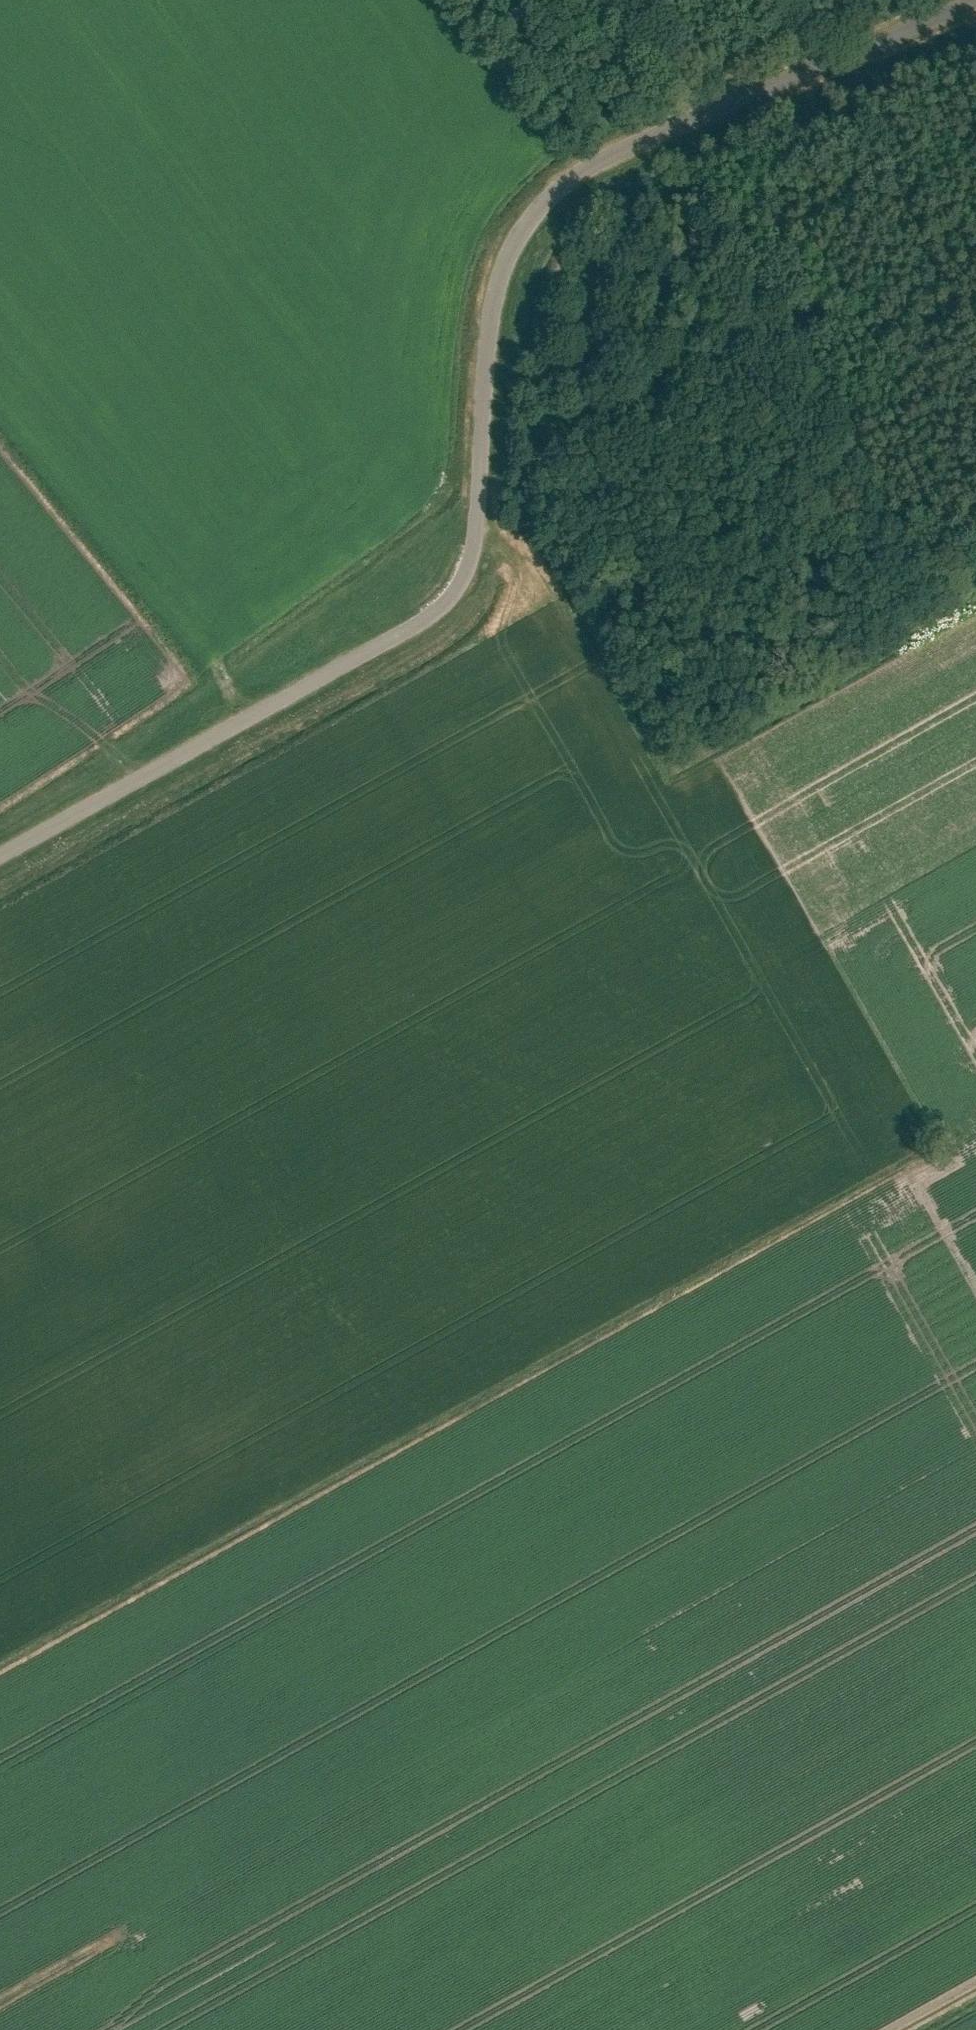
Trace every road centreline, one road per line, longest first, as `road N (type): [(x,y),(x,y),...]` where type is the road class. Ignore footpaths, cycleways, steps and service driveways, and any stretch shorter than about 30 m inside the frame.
road 1 (unclassified): [(0,857),(403,634),(460,584),(476,537),(497,289),(537,210),(568,176),(975,3)]

